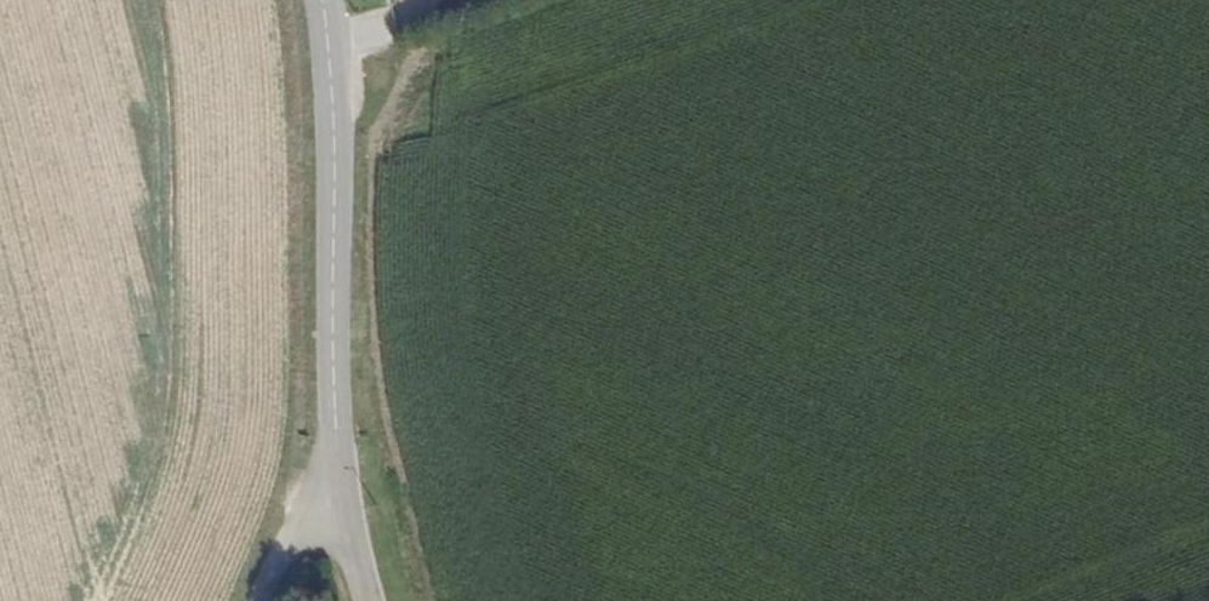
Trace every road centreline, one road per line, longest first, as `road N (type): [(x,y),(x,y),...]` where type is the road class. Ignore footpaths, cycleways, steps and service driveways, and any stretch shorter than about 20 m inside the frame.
road 1 (secondary): [(345,487),(336,422),(341,68),(324,0)]
road 2 (residential): [(268,600),(297,538),(345,487)]

